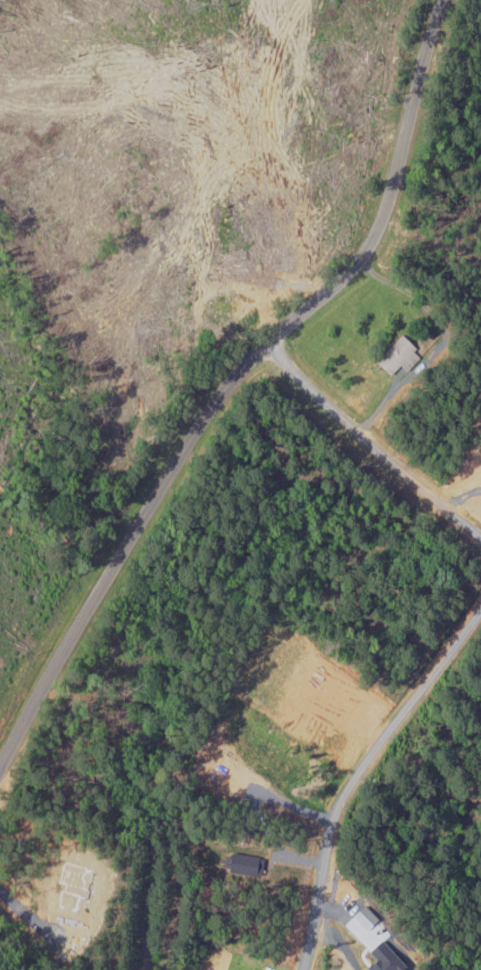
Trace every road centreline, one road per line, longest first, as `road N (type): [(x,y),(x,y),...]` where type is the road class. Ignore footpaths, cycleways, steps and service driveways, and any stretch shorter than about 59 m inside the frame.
road 1 (residential): [(442,0),(370,246),(215,398),(0,767)]
road 2 (residential): [(305,969),(329,921),(357,795),(480,600)]
road 3 (residential): [(480,548),(376,454),(269,337)]

